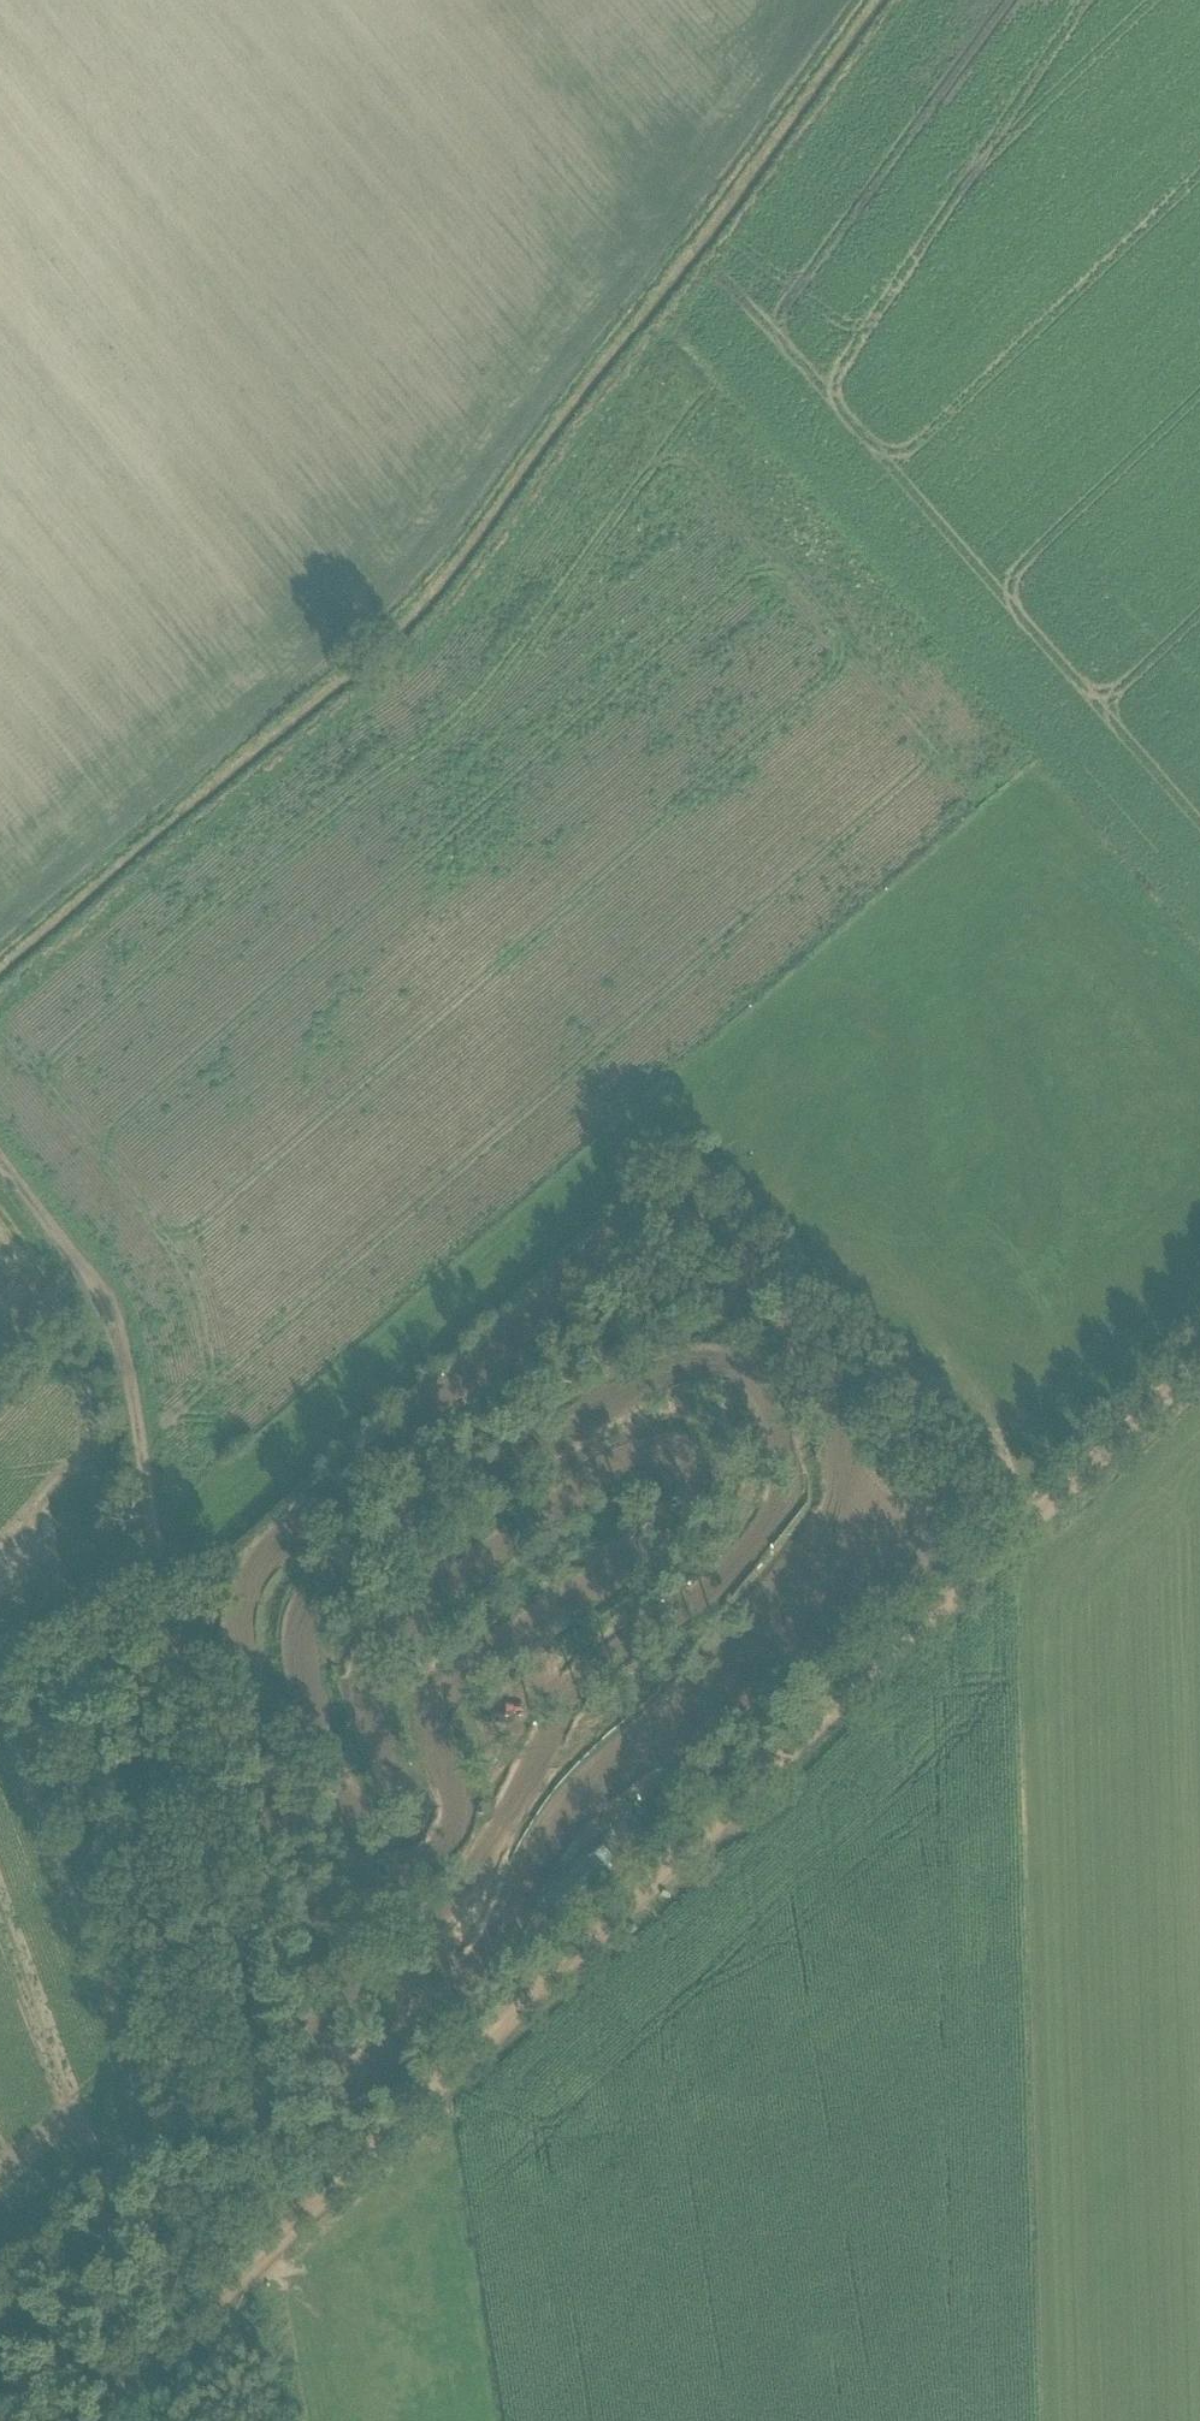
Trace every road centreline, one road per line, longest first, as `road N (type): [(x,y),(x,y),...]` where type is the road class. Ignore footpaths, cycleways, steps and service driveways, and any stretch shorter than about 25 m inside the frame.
road 1 (track): [(1199,1365),(288,2234)]
road 2 (track): [(0,1159),(86,1275),(124,1359),(194,1778),(288,2234)]
road 3 (track): [(288,2234),(90,2420)]

